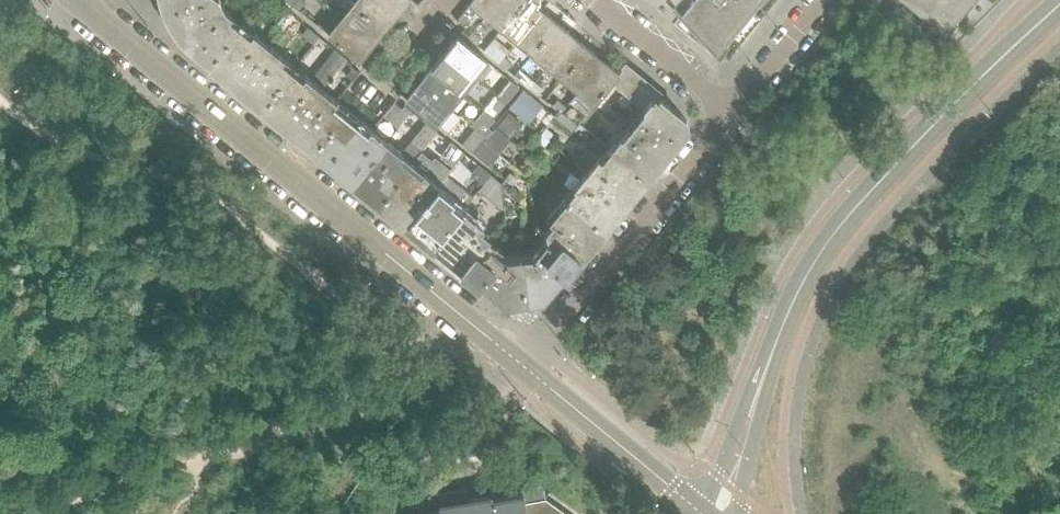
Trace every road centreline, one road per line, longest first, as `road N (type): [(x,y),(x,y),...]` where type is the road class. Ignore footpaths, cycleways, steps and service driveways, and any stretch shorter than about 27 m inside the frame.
road 1 (residential): [(519,362),(77,0)]
road 2 (tertiary): [(773,355),(838,231),(1059,7)]
road 3 (residential): [(519,362),(735,112)]
road 4 (residential): [(698,511),(519,362)]
road 5 (residential): [(735,112),(597,0)]
road 6 (tertiary): [(773,355),(698,511)]
road 7 (tertiary): [(739,513),(773,355)]
road 8 (residential): [(735,112),(828,0)]

